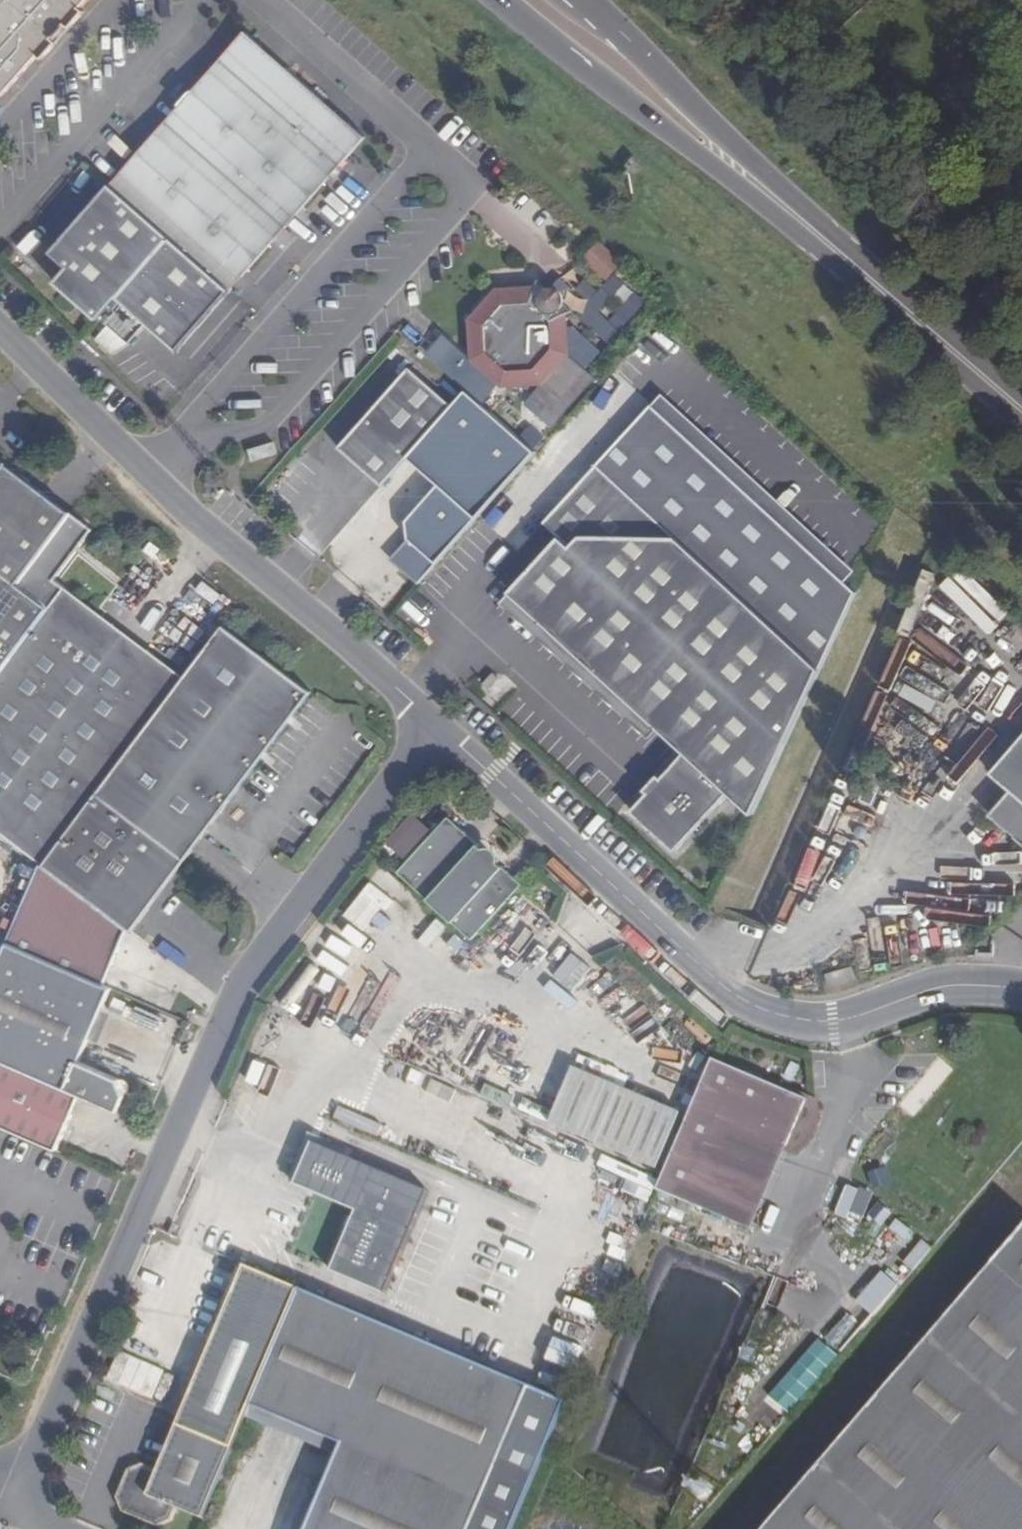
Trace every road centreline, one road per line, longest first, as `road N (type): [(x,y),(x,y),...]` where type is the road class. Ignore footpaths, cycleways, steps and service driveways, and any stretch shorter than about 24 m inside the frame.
road 1 (unclassified): [(42,1528),(16,1518),(234,988),(437,724)]
road 2 (unclassified): [(1021,991),(964,985),(834,1024),(777,1019),(717,987),(437,724)]
road 3 (unclassified): [(437,724),(213,535),(0,328)]
road 4 (primary): [(505,0),(830,247)]
road 5 (primary): [(830,247),(701,111),(578,0)]
road 6 (primary): [(1021,409),(830,247)]

